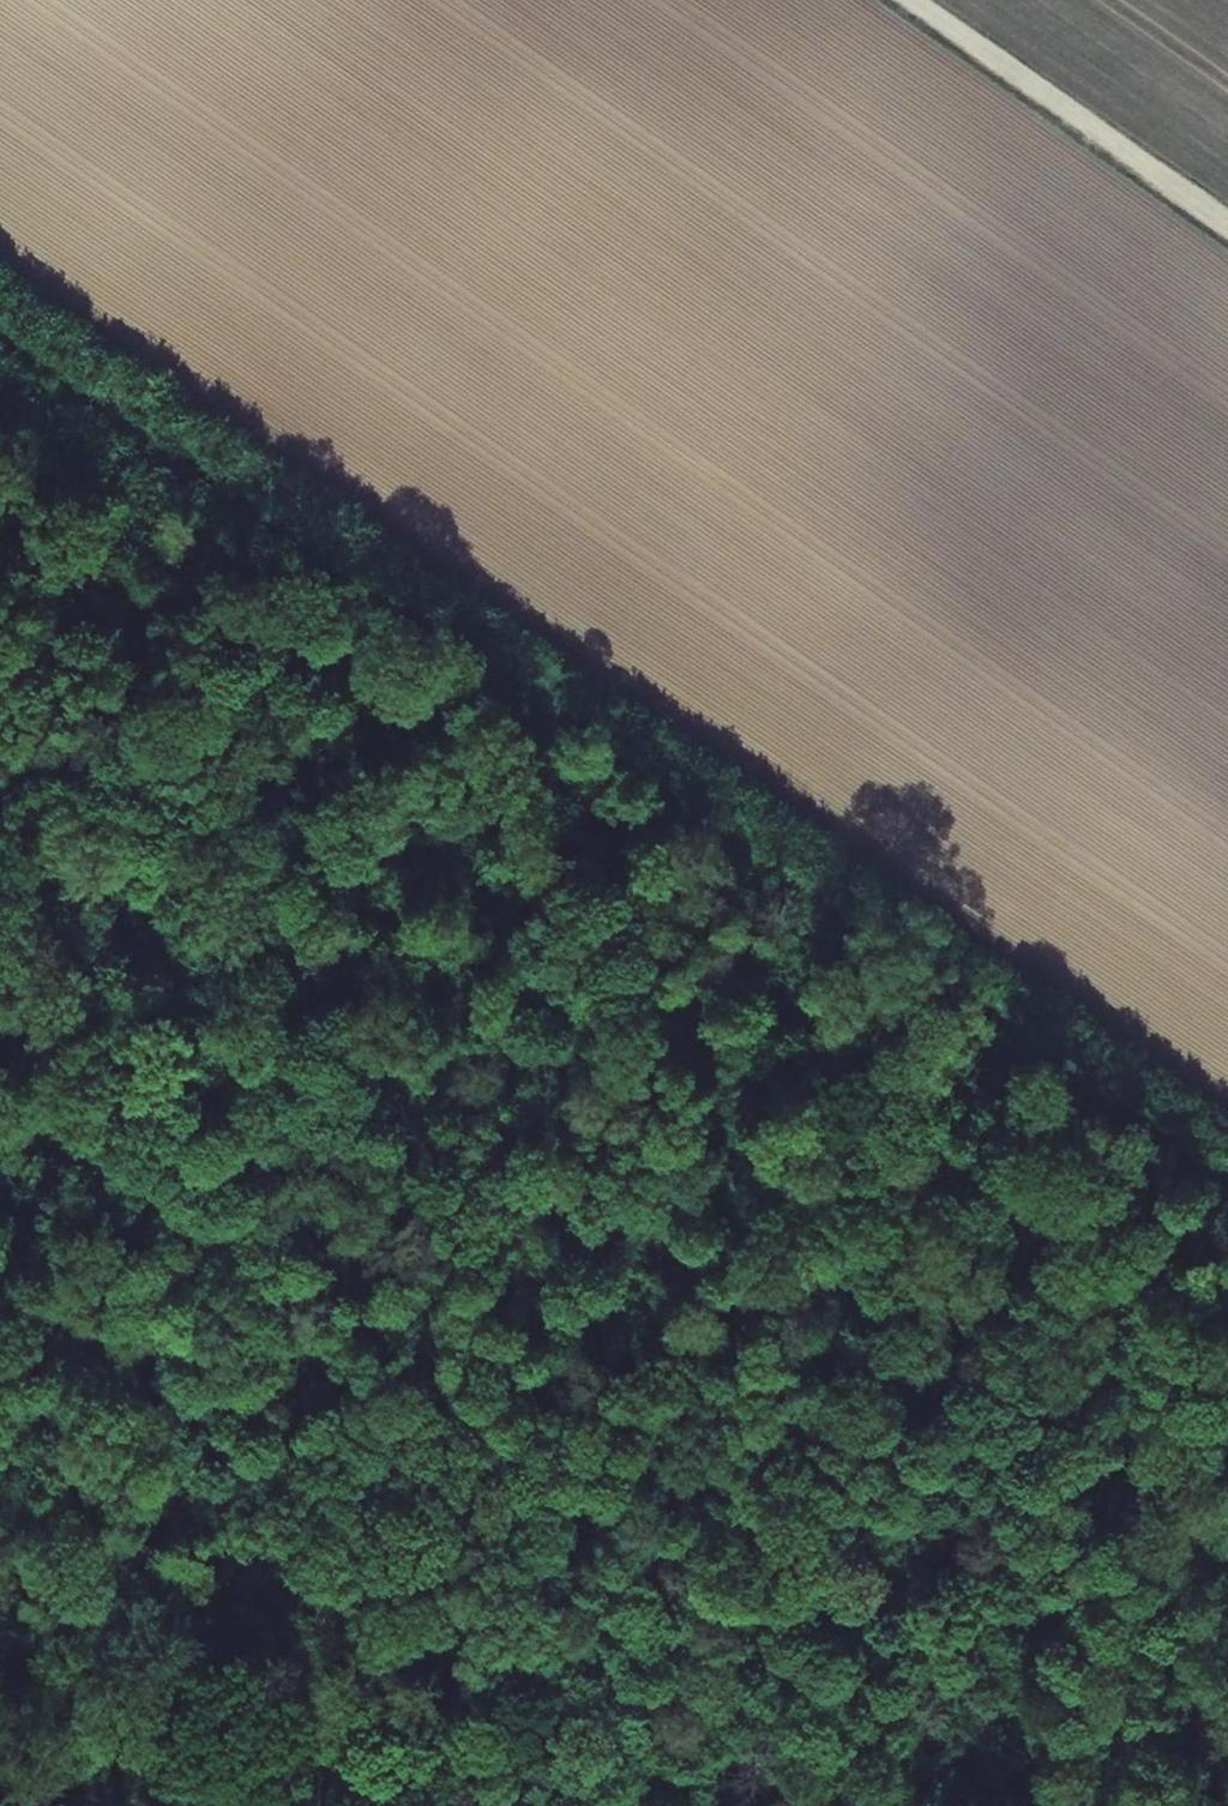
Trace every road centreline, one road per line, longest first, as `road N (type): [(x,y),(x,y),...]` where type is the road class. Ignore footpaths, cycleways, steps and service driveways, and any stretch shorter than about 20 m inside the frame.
road 1 (track): [(904,0),(1227,229)]

